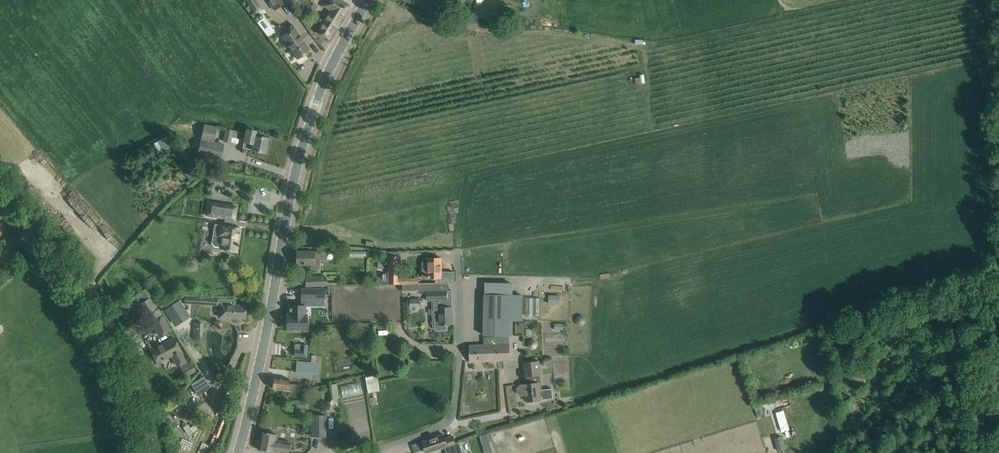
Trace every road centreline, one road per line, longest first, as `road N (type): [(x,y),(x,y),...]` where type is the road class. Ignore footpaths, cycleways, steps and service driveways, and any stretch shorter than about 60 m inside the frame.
road 1 (tertiary): [(239,452),(312,114),(368,0)]
road 2 (unclassified): [(155,452),(83,290),(0,184)]
road 3 (residential): [(367,452),(452,417),(459,250)]

